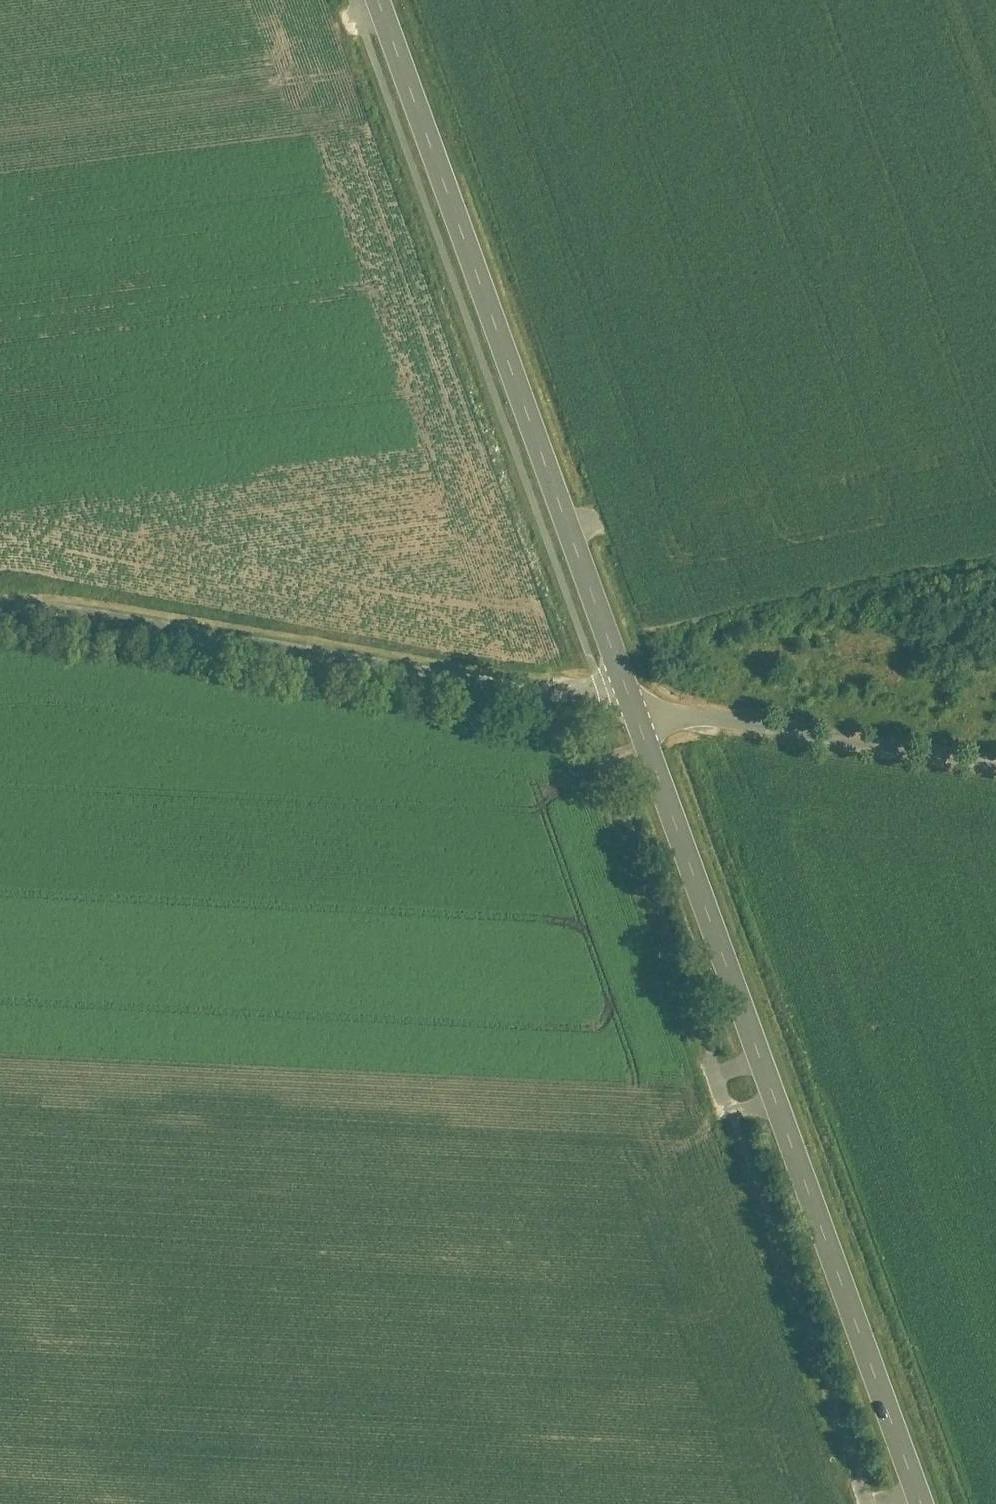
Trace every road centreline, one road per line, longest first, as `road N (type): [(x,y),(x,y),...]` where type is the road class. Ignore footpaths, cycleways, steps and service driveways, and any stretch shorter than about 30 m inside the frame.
road 1 (tertiary): [(923,1503),(629,689)]
road 2 (tertiary): [(629,689),(379,0)]
road 3 (unclassified): [(629,689),(64,617),(0,627)]

